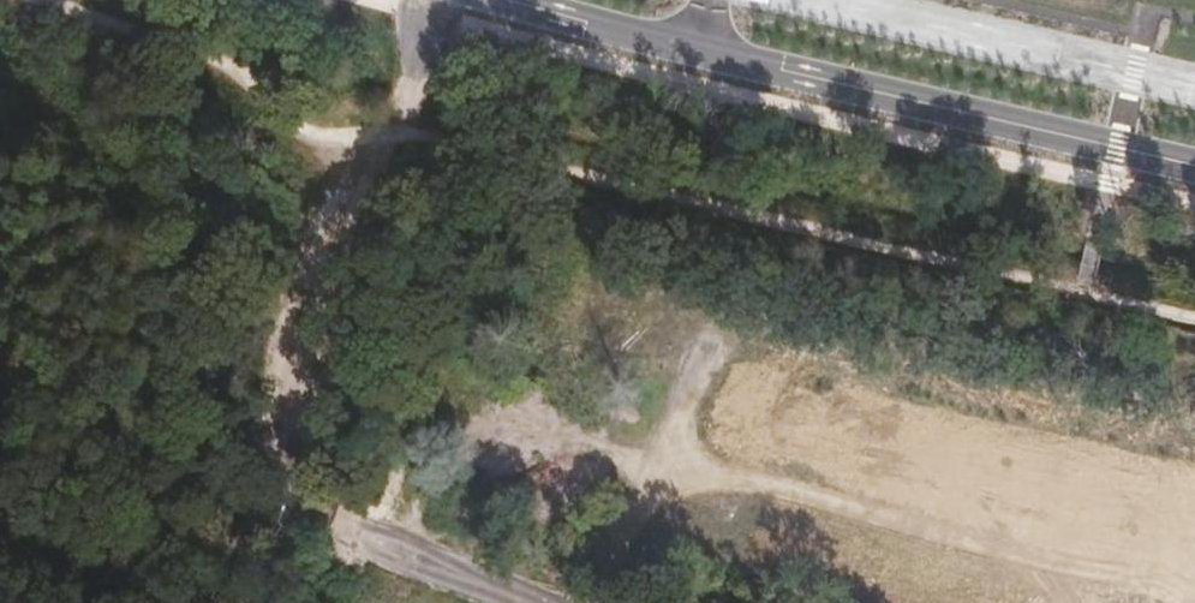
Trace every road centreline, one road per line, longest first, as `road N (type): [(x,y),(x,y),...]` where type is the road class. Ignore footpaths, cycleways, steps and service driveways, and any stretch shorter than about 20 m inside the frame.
road 1 (track): [(1194,601),(1188,593),(656,461),(602,602)]
road 2 (secondary): [(519,0),(1194,165)]
road 3 (track): [(320,519),(279,489),(271,462),(394,132),(432,0)]
road 4 (track): [(361,527),(472,461),(601,448),(656,461),(705,351)]

